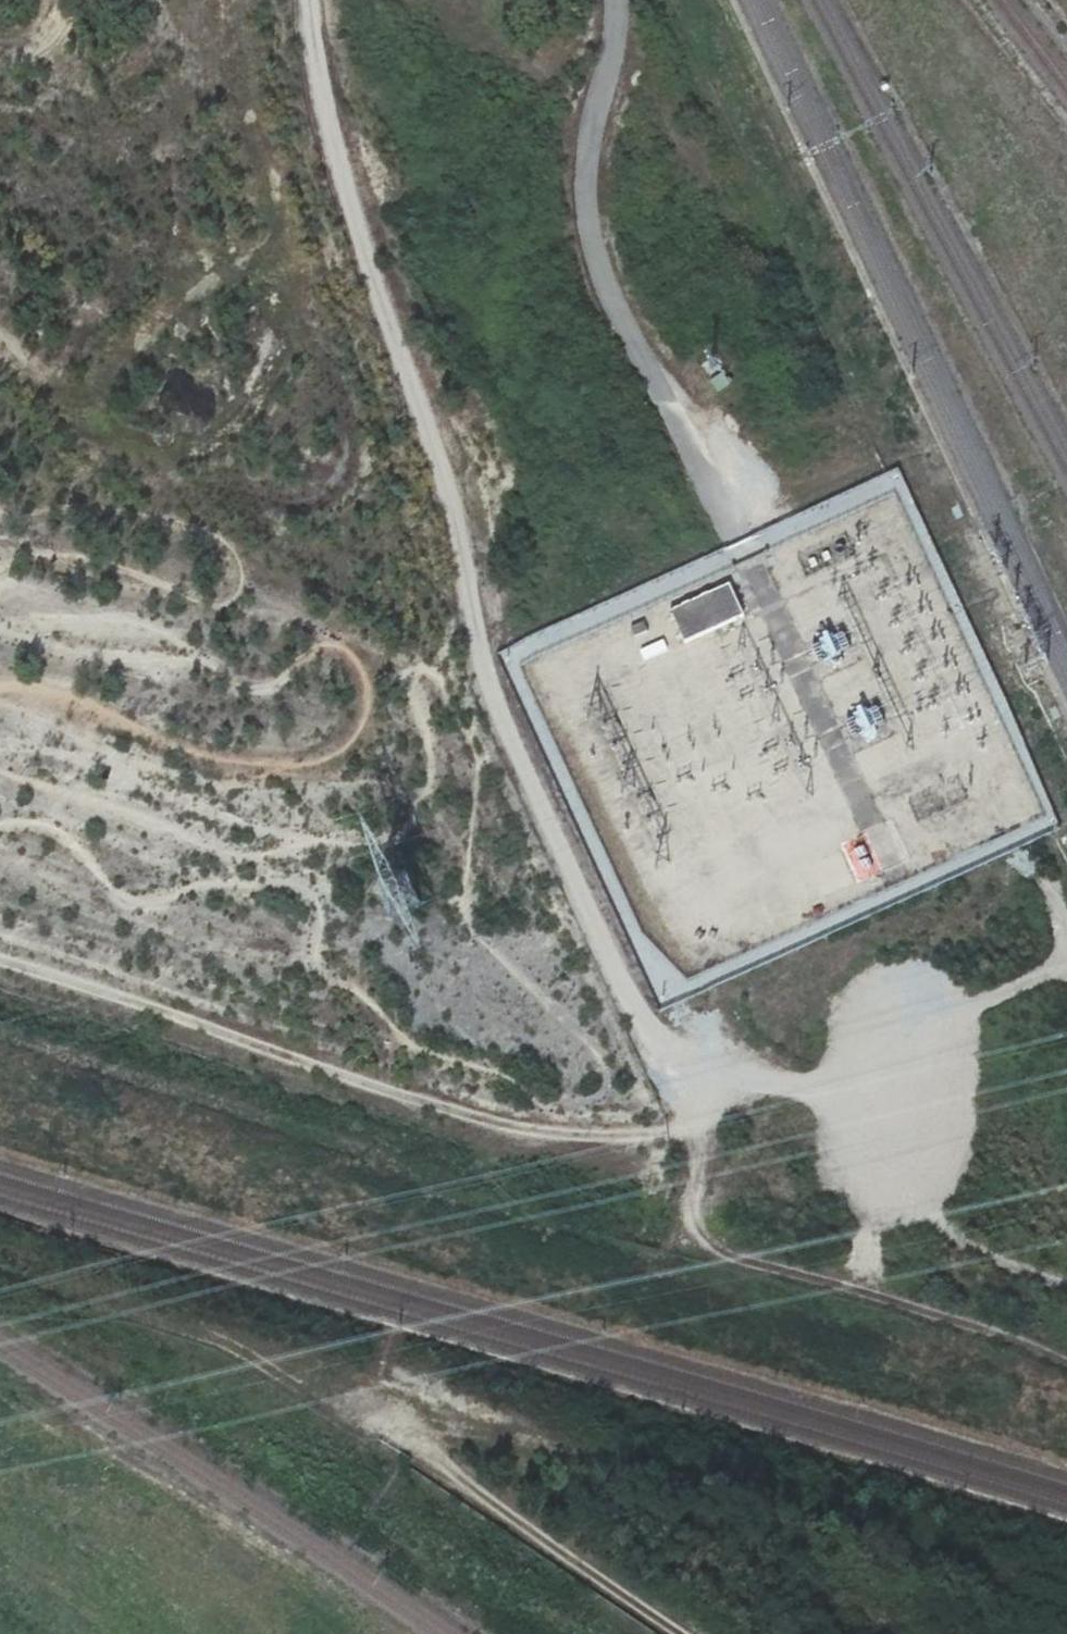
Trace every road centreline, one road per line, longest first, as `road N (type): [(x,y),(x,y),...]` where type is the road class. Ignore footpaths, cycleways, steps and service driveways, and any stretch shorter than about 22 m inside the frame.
road 1 (unclassified): [(614,0),(587,223),(612,299),(738,542)]
road 2 (track): [(391,1424),(689,1633)]

